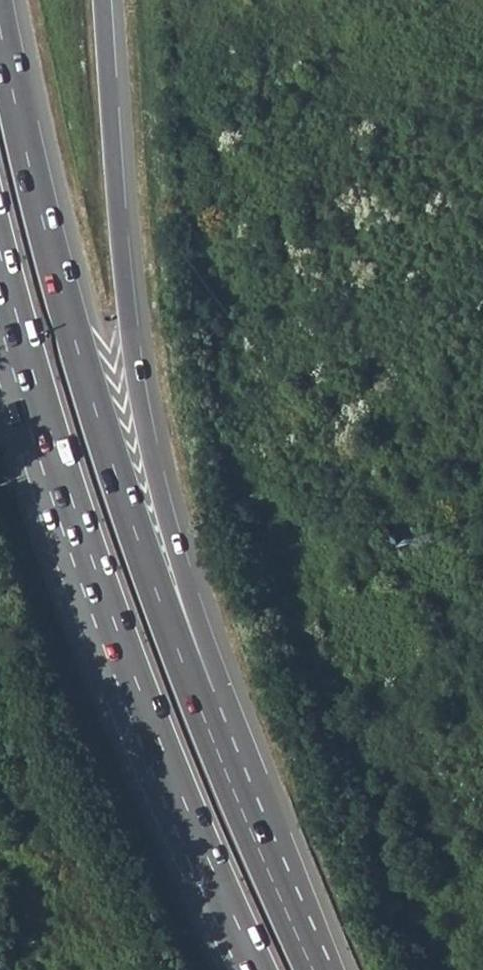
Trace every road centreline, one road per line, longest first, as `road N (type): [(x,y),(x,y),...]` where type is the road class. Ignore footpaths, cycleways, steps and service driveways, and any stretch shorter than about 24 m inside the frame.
road 1 (trunk): [(0,256),(119,635),(259,969)]
road 2 (trunk): [(203,715),(214,666),(155,476),(129,323),(103,0)]
road 3 (trunk): [(203,715),(83,370),(0,31)]
road 4 (trunk): [(314,969),(203,715)]

